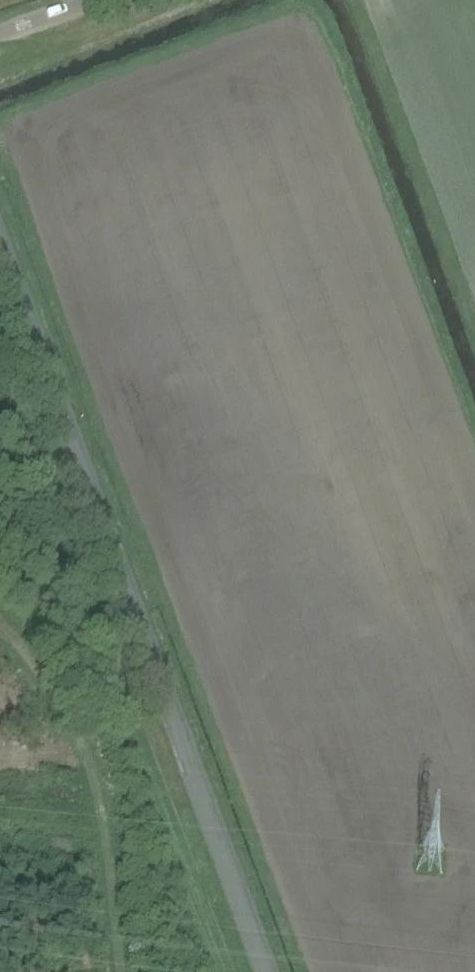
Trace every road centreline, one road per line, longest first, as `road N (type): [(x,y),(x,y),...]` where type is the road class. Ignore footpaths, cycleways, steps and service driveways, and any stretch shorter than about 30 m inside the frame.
road 1 (tertiary): [(266,971),(0,244)]
road 2 (track): [(126,971),(83,740),(0,608)]

